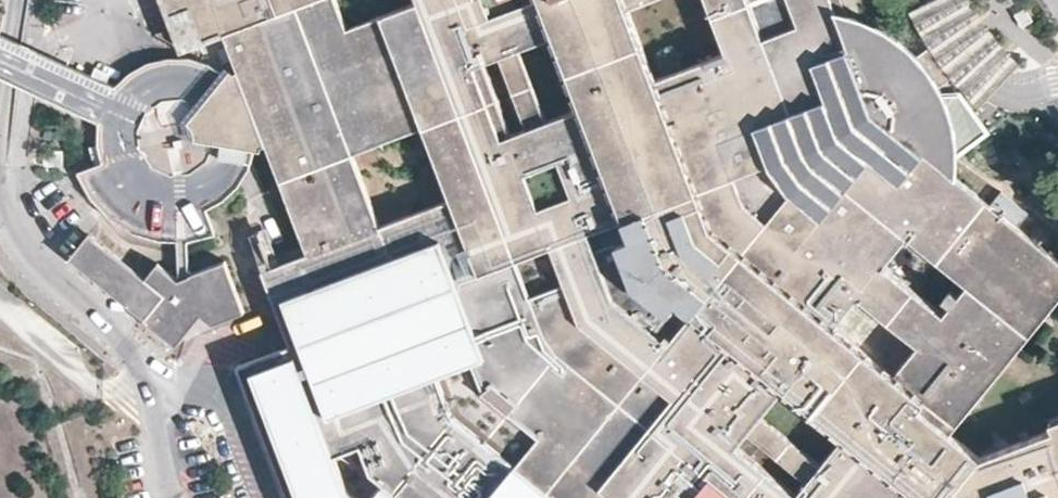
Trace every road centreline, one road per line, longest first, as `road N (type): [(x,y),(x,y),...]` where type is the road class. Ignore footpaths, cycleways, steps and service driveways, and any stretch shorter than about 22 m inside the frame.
road 1 (residential): [(14,89),(12,217),(27,247),(129,351),(149,390),(173,497)]
road 2 (residential): [(230,143),(205,183),(165,190),(124,164),(116,109)]
road 3 (residential): [(0,58),(116,109)]

